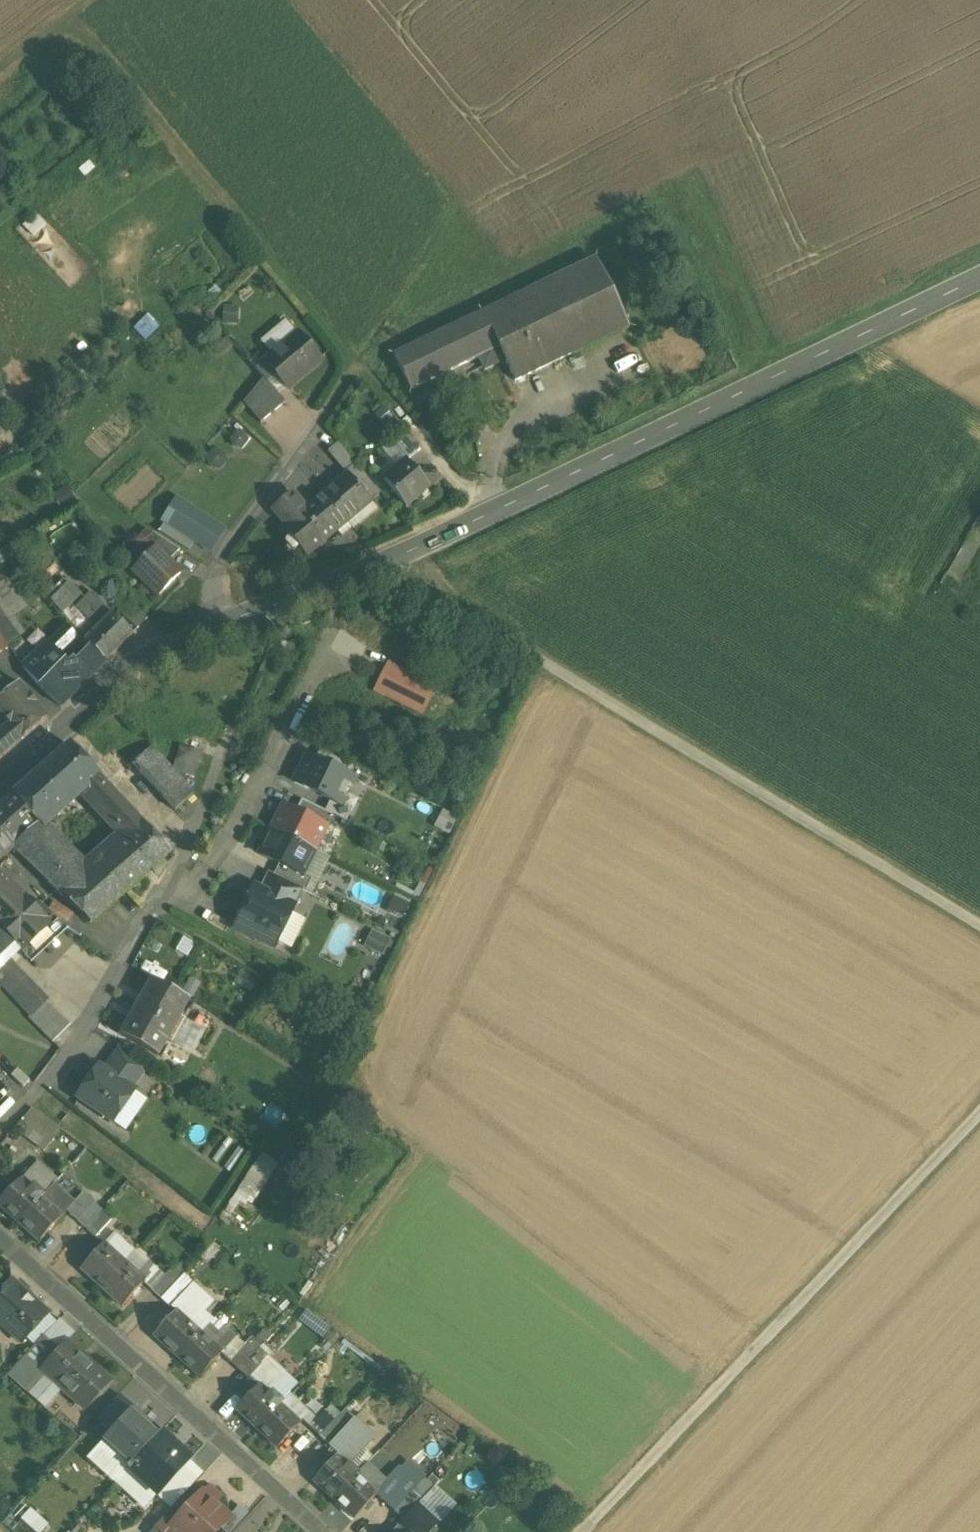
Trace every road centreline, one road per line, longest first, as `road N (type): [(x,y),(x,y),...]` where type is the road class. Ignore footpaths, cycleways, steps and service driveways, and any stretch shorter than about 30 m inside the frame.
road 1 (secondary): [(0,785),(124,681),(180,644),(403,557),(979,281)]
road 2 (track): [(979,924),(420,589),(403,557)]
road 3 (track): [(579,1531),(979,1113)]
road 4 (track): [(365,366),(67,21)]
road 5 (residential): [(0,1239),(321,1531)]
road 6 (residential): [(171,895),(194,899),(330,649)]
road 7 (residential): [(0,1130),(34,1102),(171,895)]
road 8 (residential): [(171,895),(231,735)]
road 9 (track): [(265,608),(231,735)]

